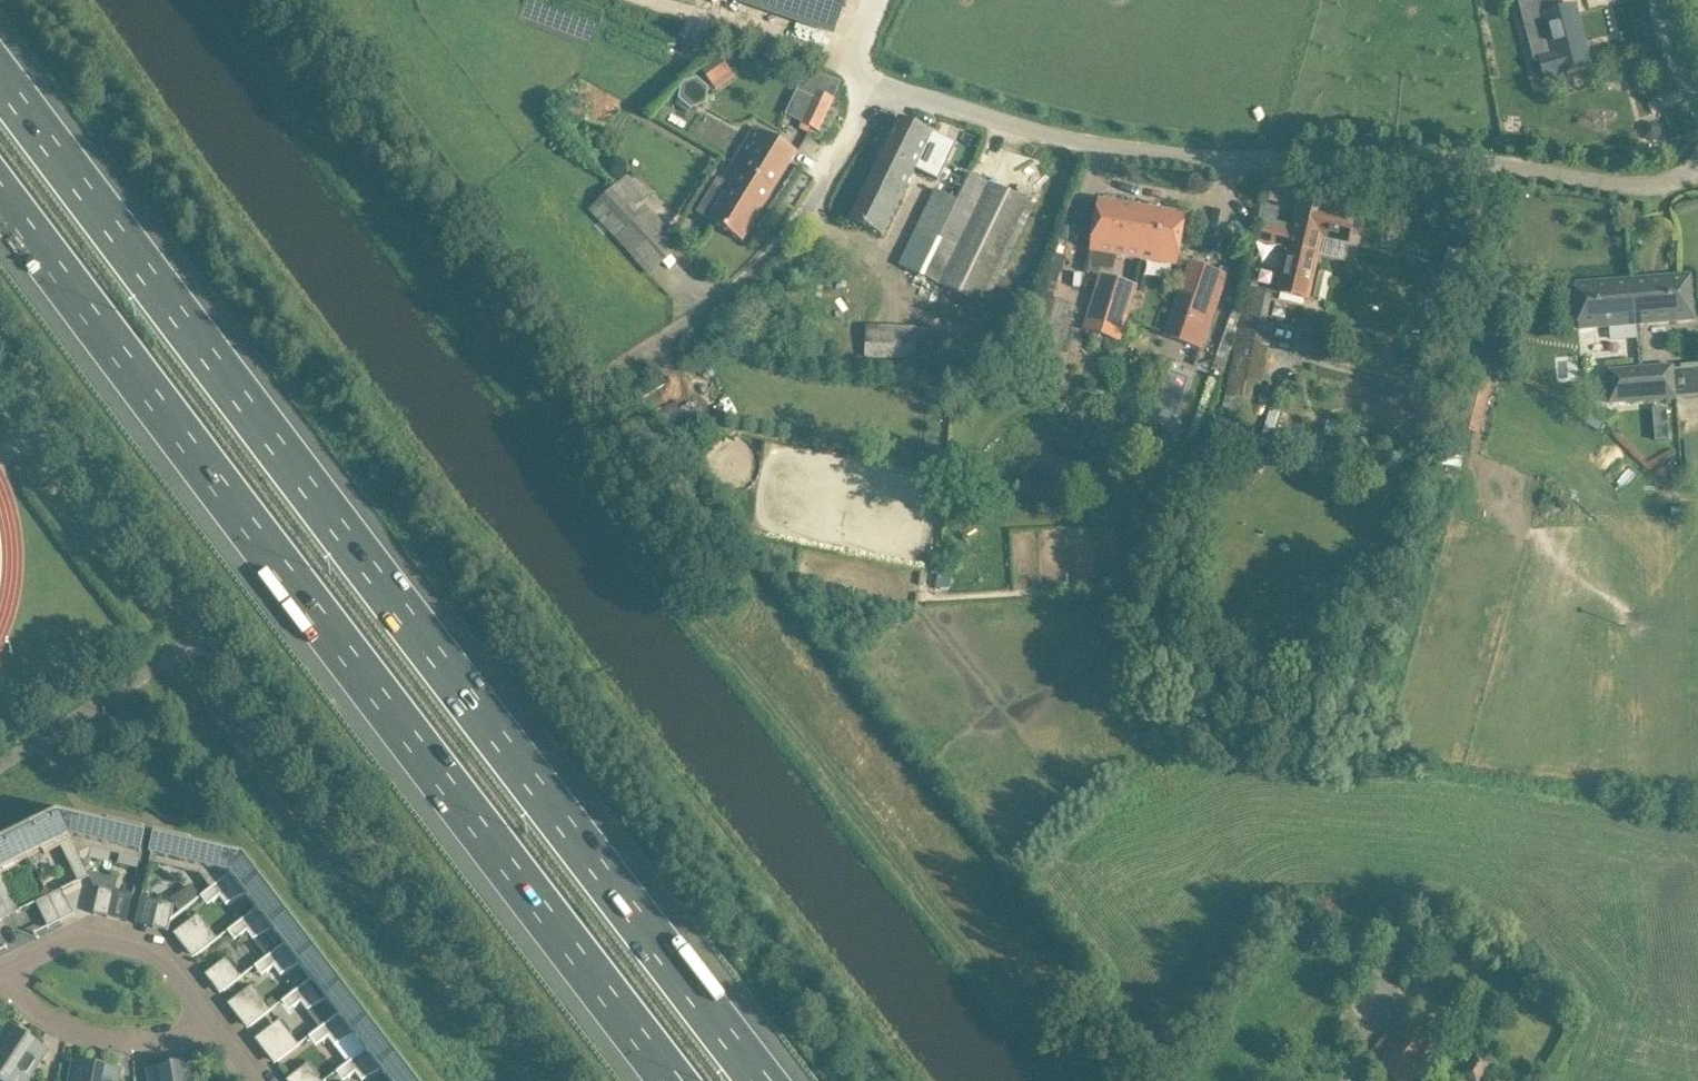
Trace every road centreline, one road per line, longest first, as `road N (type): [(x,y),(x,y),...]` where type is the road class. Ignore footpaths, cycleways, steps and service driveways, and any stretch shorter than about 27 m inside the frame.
road 1 (track): [(1083,1080),(864,798),(472,329),(224,0)]
road 2 (motorway): [(769,1080),(0,74)]
road 3 (unclassified): [(666,338),(779,258),(881,95),(905,90),(1105,146),(1441,161),(1639,187),(1697,172)]
road 4 (motorway): [(0,187),(683,1080)]
road 5 (residential): [(209,1021),(163,963),(126,946),(68,940),(3,974)]
road 6 (residential): [(209,1021),(182,1033),(112,1041),(53,1020),(3,974)]
road 7 (track): [(648,0),(851,69)]

